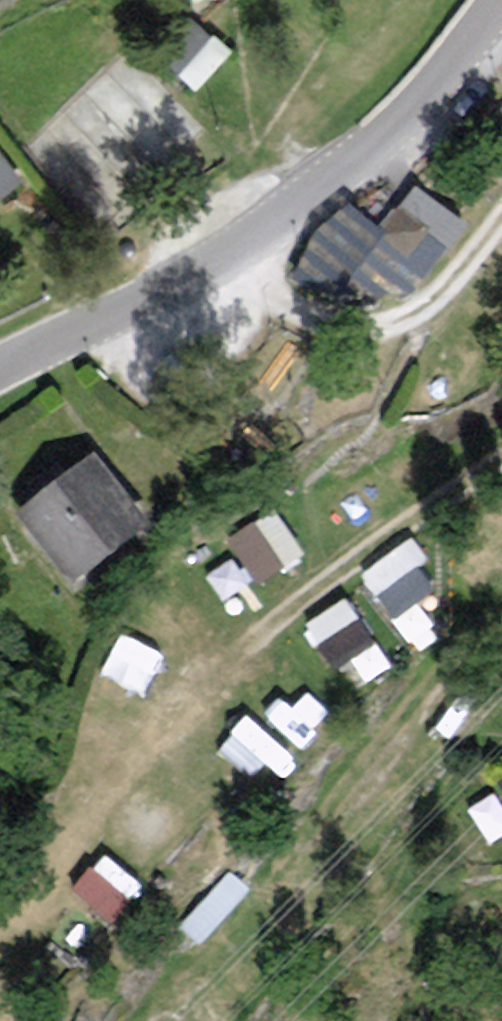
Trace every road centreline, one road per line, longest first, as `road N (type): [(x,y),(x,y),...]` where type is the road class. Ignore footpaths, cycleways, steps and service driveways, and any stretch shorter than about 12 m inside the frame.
road 1 (unclassified): [(501,0),(386,138),(274,223),(138,304),(0,370)]
road 2 (track): [(223,256),(306,310),(357,324),(388,322),(415,308),(501,215)]
road 3 (track): [(501,453),(233,637)]

